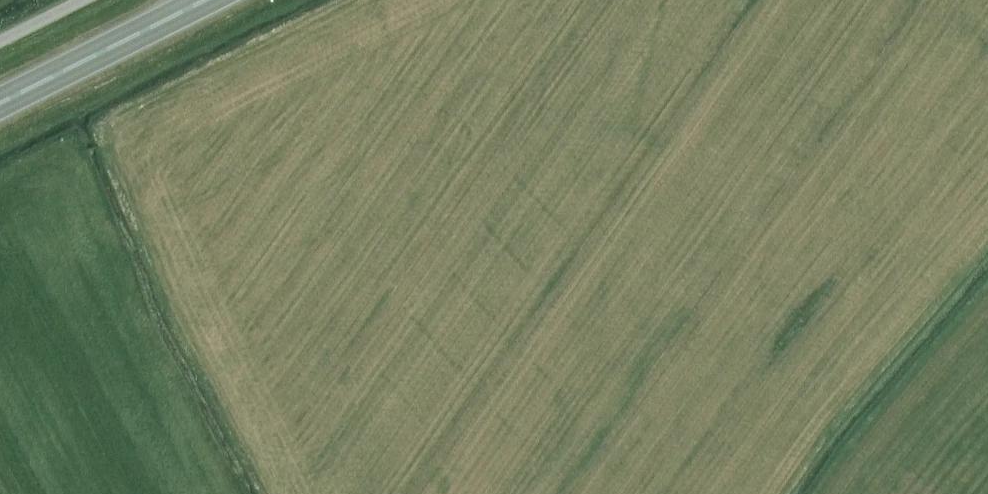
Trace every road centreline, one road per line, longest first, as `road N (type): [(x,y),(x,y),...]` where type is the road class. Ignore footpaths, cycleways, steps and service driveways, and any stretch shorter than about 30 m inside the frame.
road 1 (trunk): [(0,100),(200,0)]

